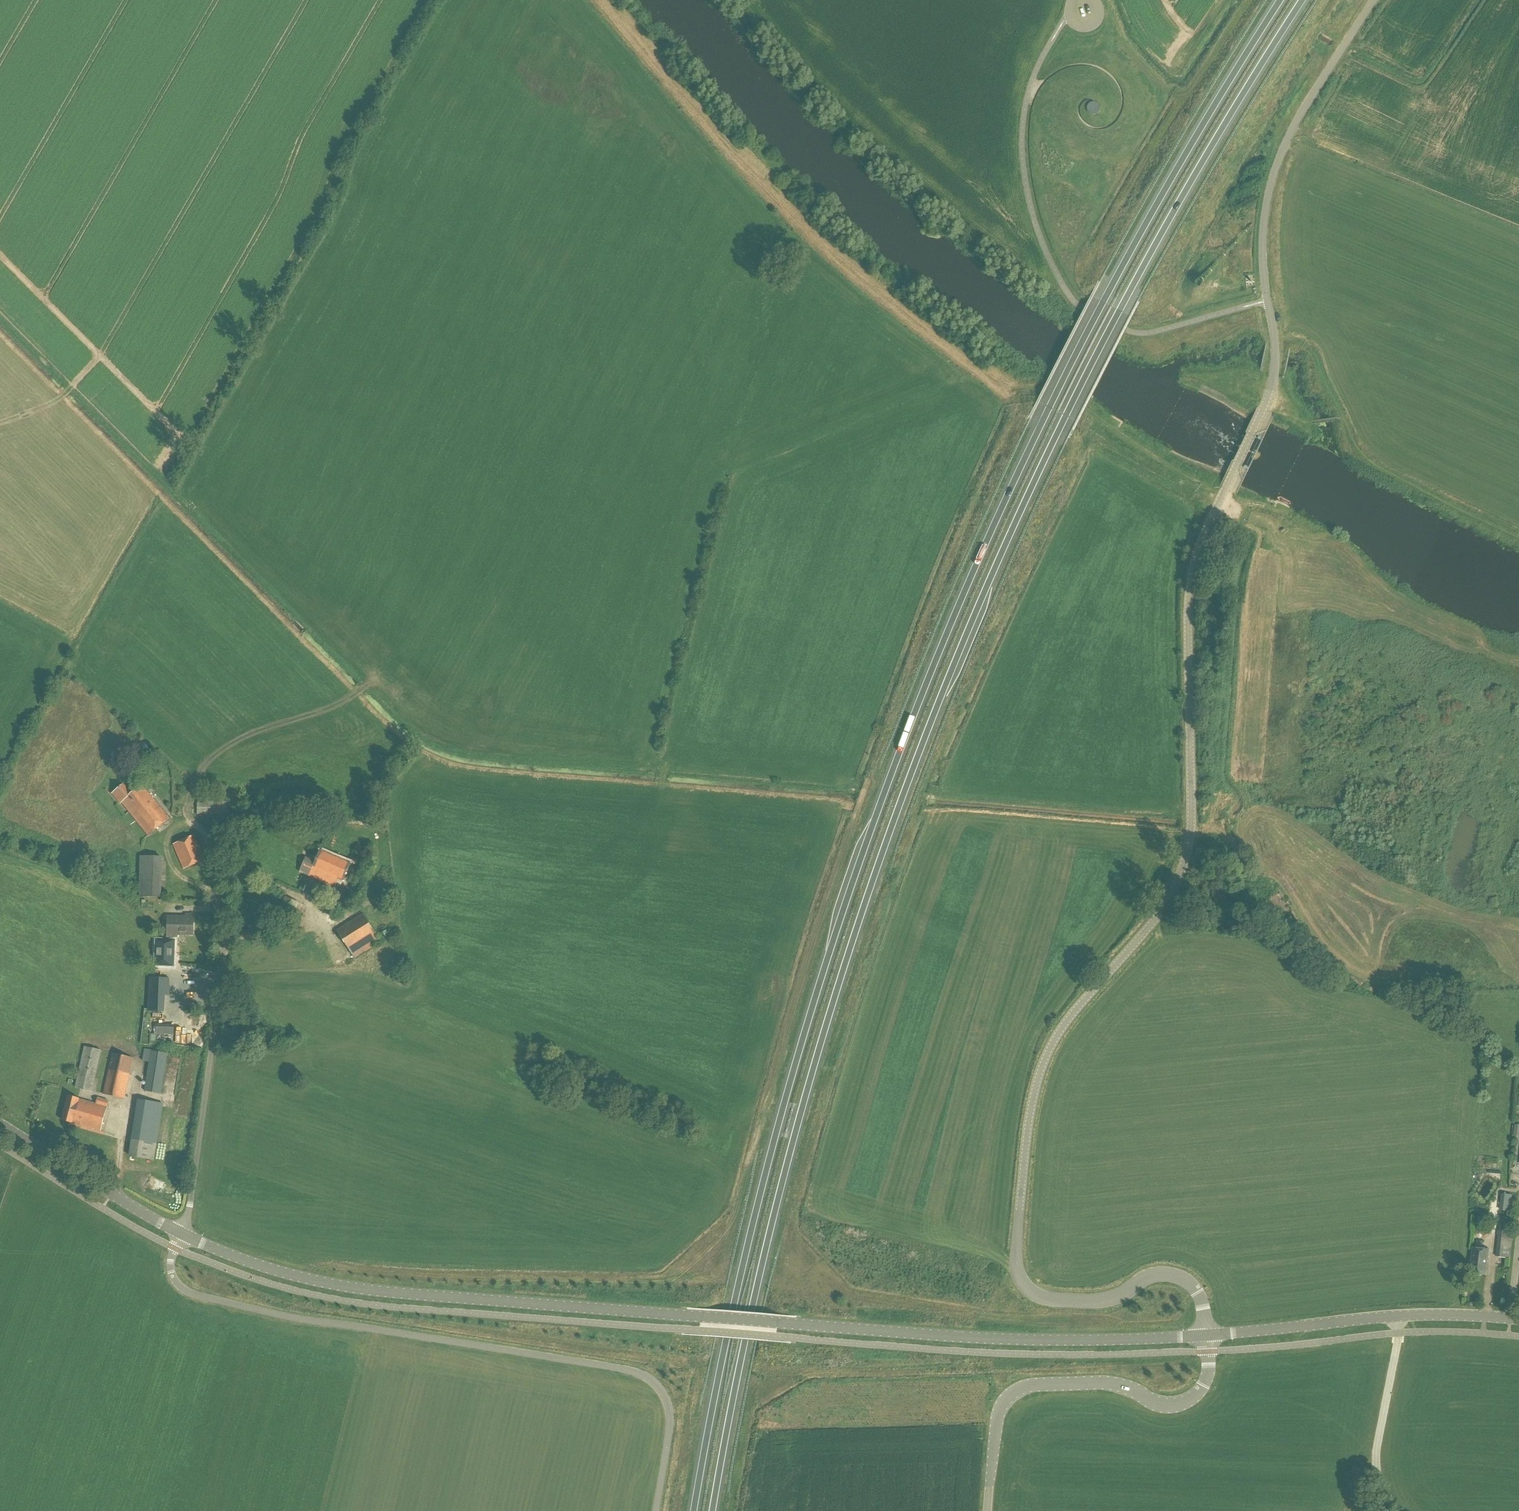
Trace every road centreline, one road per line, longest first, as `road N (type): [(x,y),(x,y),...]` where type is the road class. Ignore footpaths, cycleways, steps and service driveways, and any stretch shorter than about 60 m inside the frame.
road 1 (trunk): [(712,1510),(771,1228),(826,1017),(898,808),(1065,418),(1216,140),(1304,0)]
road 2 (trunk): [(1277,0),(1047,409),(962,592),(874,818),(774,1141),(711,1397),(692,1510)]
road 3 (unclassified): [(1207,1336),(1202,1303),(1174,1275),(1098,1302),(1030,1292),(1016,1254),(1030,1107),(1060,1031),(1156,918),(1184,870),(1192,804),(1190,586),(1203,536),(1272,383),(1263,265),(1269,190),(1297,120),(1372,0)]
road 4 (secondary): [(1207,1336),(1004,1339),(456,1298),(315,1280),(181,1234)]
road 5 (track): [(1220,502),(1040,385),(992,382),(886,305),(601,0)]
road 6 (unclassified): [(174,1249),(171,1280),(201,1298),(648,1379),(670,1410),(657,1510)]
road 7 (unclassified): [(988,1510),(999,1414),(1014,1393),(1037,1384),(1089,1383),(1181,1404),(1203,1387),(1207,1336)]
road 8 (secondary): [(1518,1321),(1398,1316),(1207,1336)]
road 9 (track): [(1343,418),(1349,441),(1368,460),(1518,535)]
road 10 (secondary): [(181,1234),(0,1126)]
road 11 (track): [(1284,513),(1220,502),(1269,526),(1287,546)]

